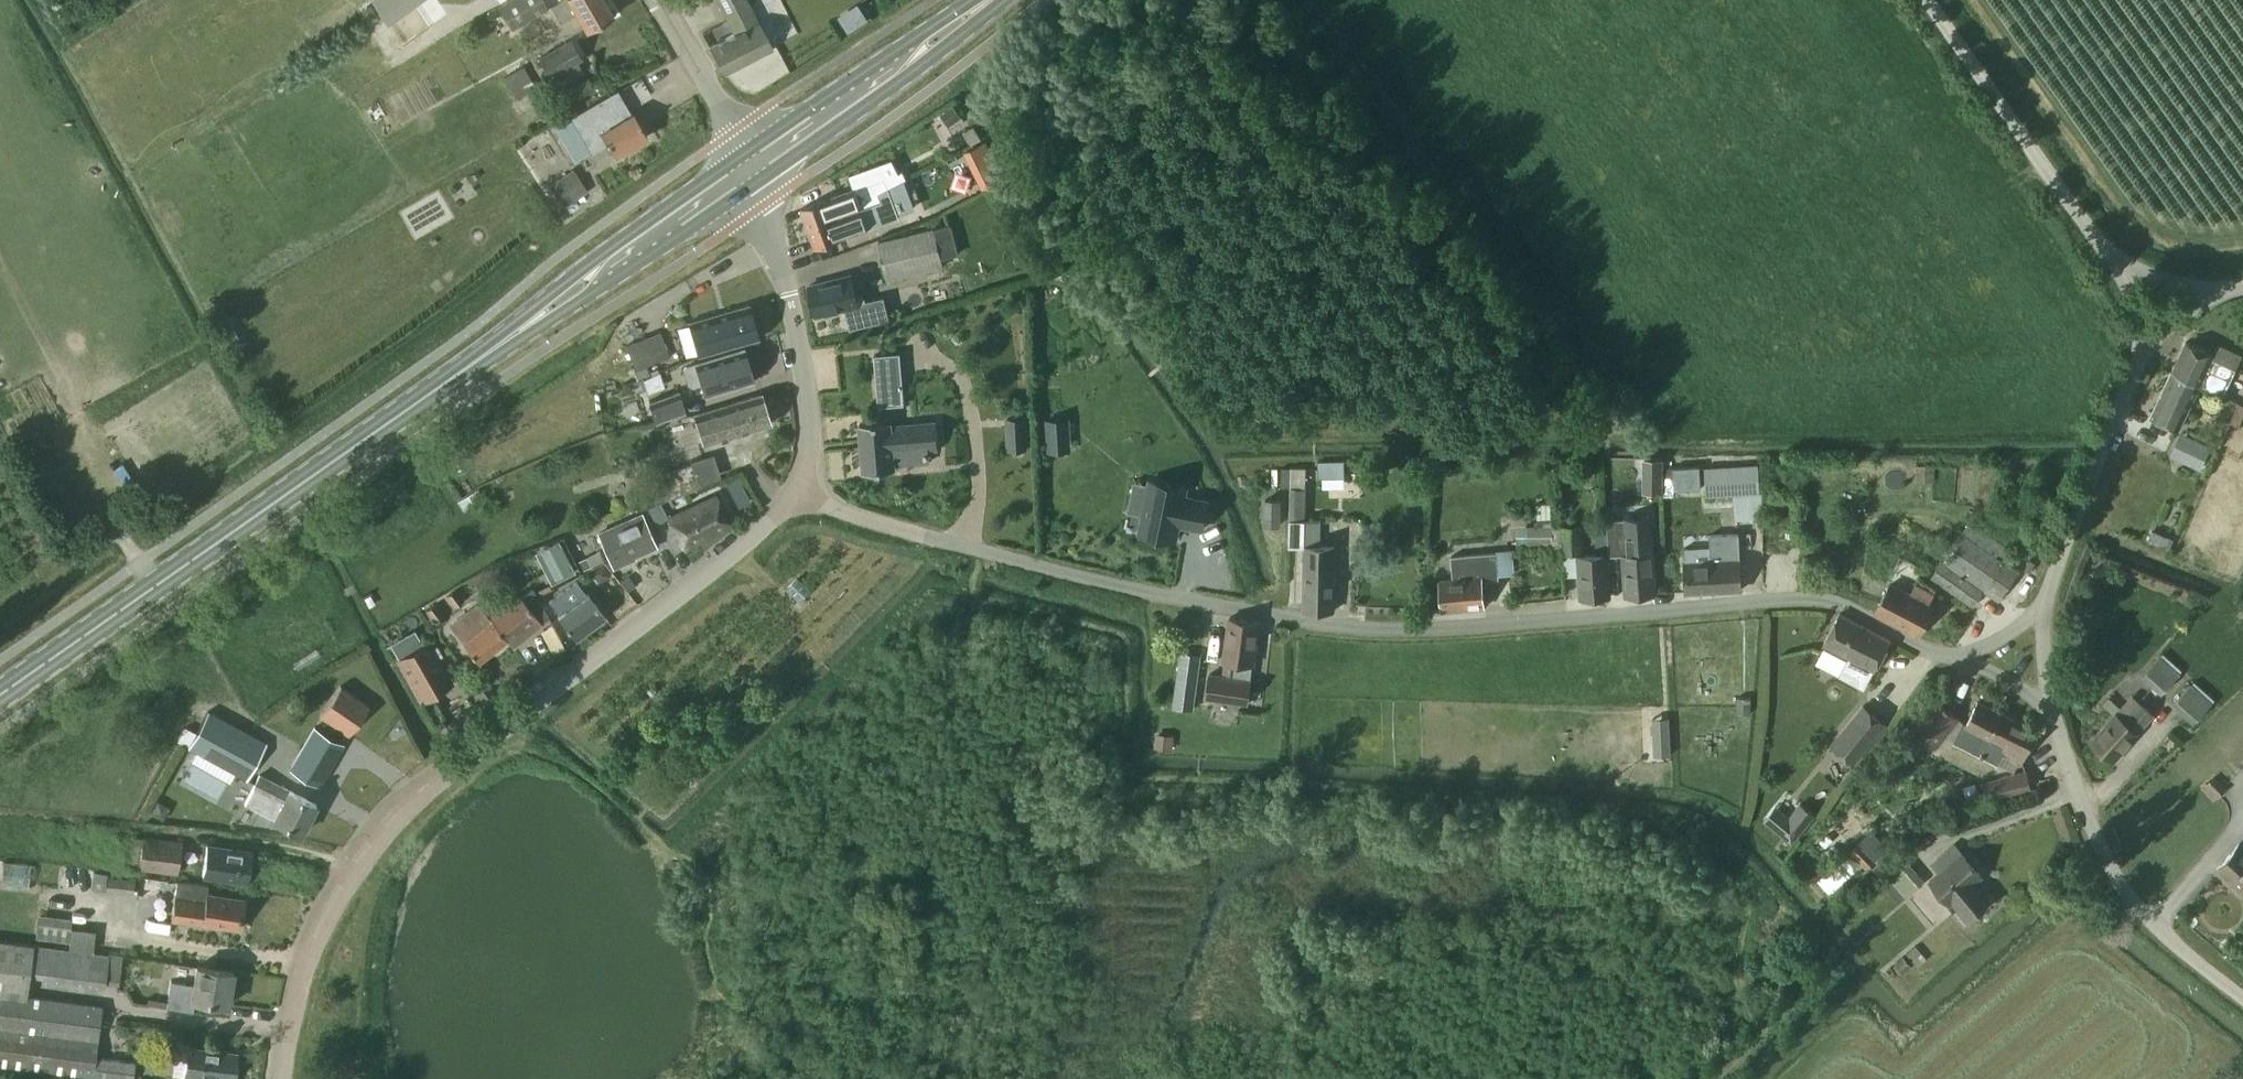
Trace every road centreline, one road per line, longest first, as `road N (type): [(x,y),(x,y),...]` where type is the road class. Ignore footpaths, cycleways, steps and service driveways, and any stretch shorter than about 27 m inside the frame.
road 1 (unclassified): [(953,544),(1221,606),(1351,626),(1469,628),(1826,599),(1927,650),(1966,658)]
road 2 (primary): [(0,695),(747,171)]
road 3 (unclassified): [(284,1078),(319,927),(372,838),(792,498)]
road 4 (unclassified): [(2242,995),(2143,916),(2110,868),(2052,711)]
road 5 (unclassified): [(792,498),(811,425),(802,345),(747,171)]
road 6 (unclassified): [(2109,252),(1931,0)]
road 7 (primary): [(747,171),(994,0)]
road 8 (unclassified): [(2045,603),(2146,345)]
road 9 (unclassified): [(747,171),(734,131),(656,0)]
road 10 (unclassified): [(953,544),(792,498)]
road 11 (unclassified): [(2224,291),(2149,275),(2109,252)]

